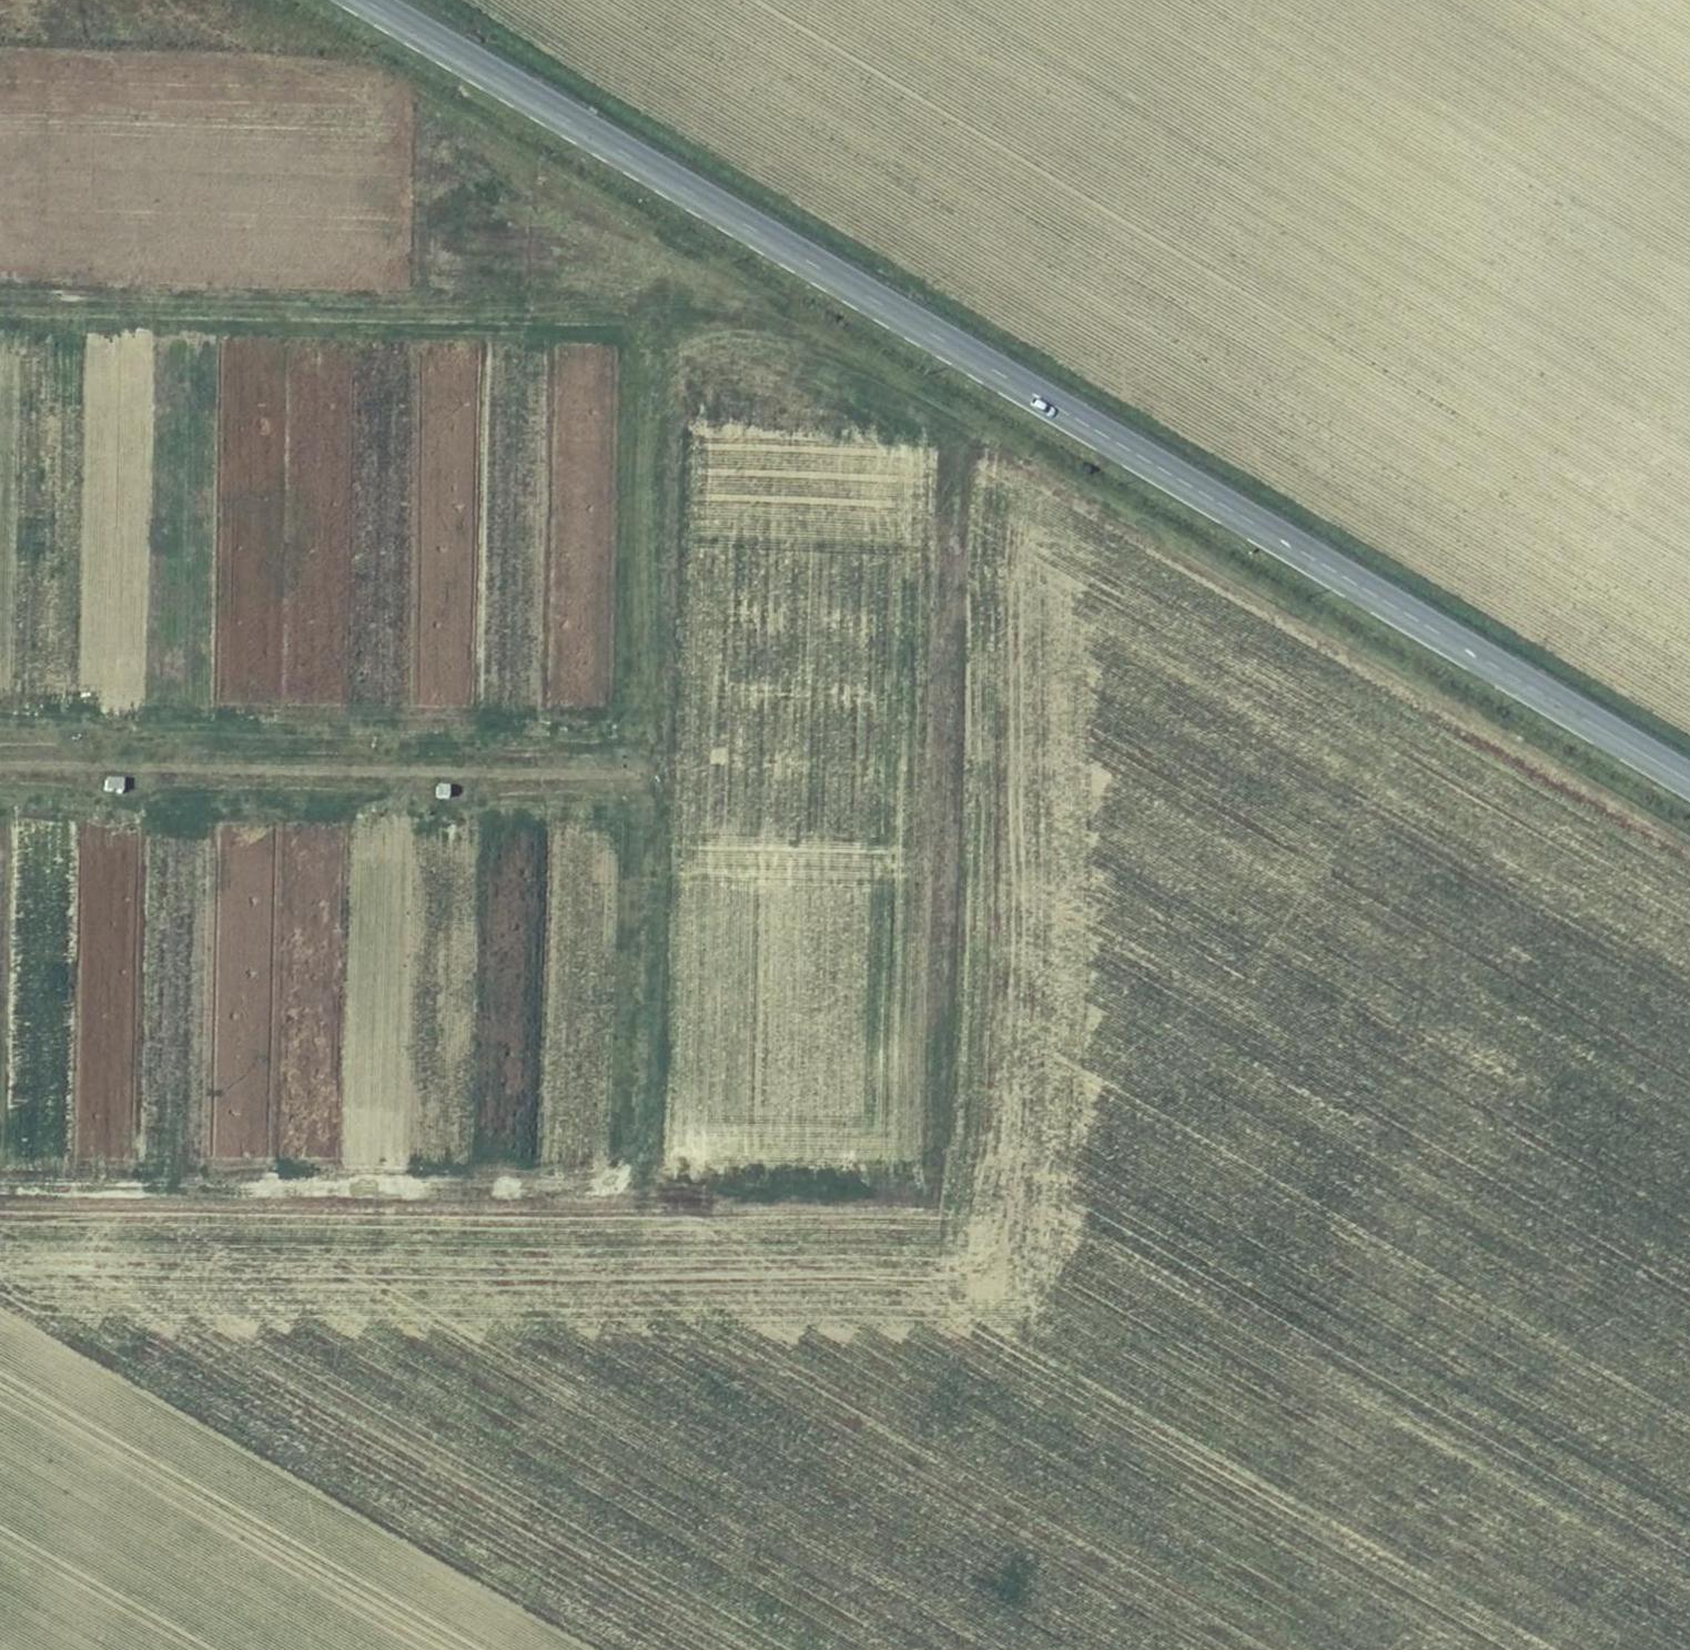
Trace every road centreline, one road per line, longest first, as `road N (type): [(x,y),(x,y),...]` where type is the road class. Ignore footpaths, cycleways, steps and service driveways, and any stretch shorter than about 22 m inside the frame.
road 1 (primary): [(363,0),(1689,781)]

